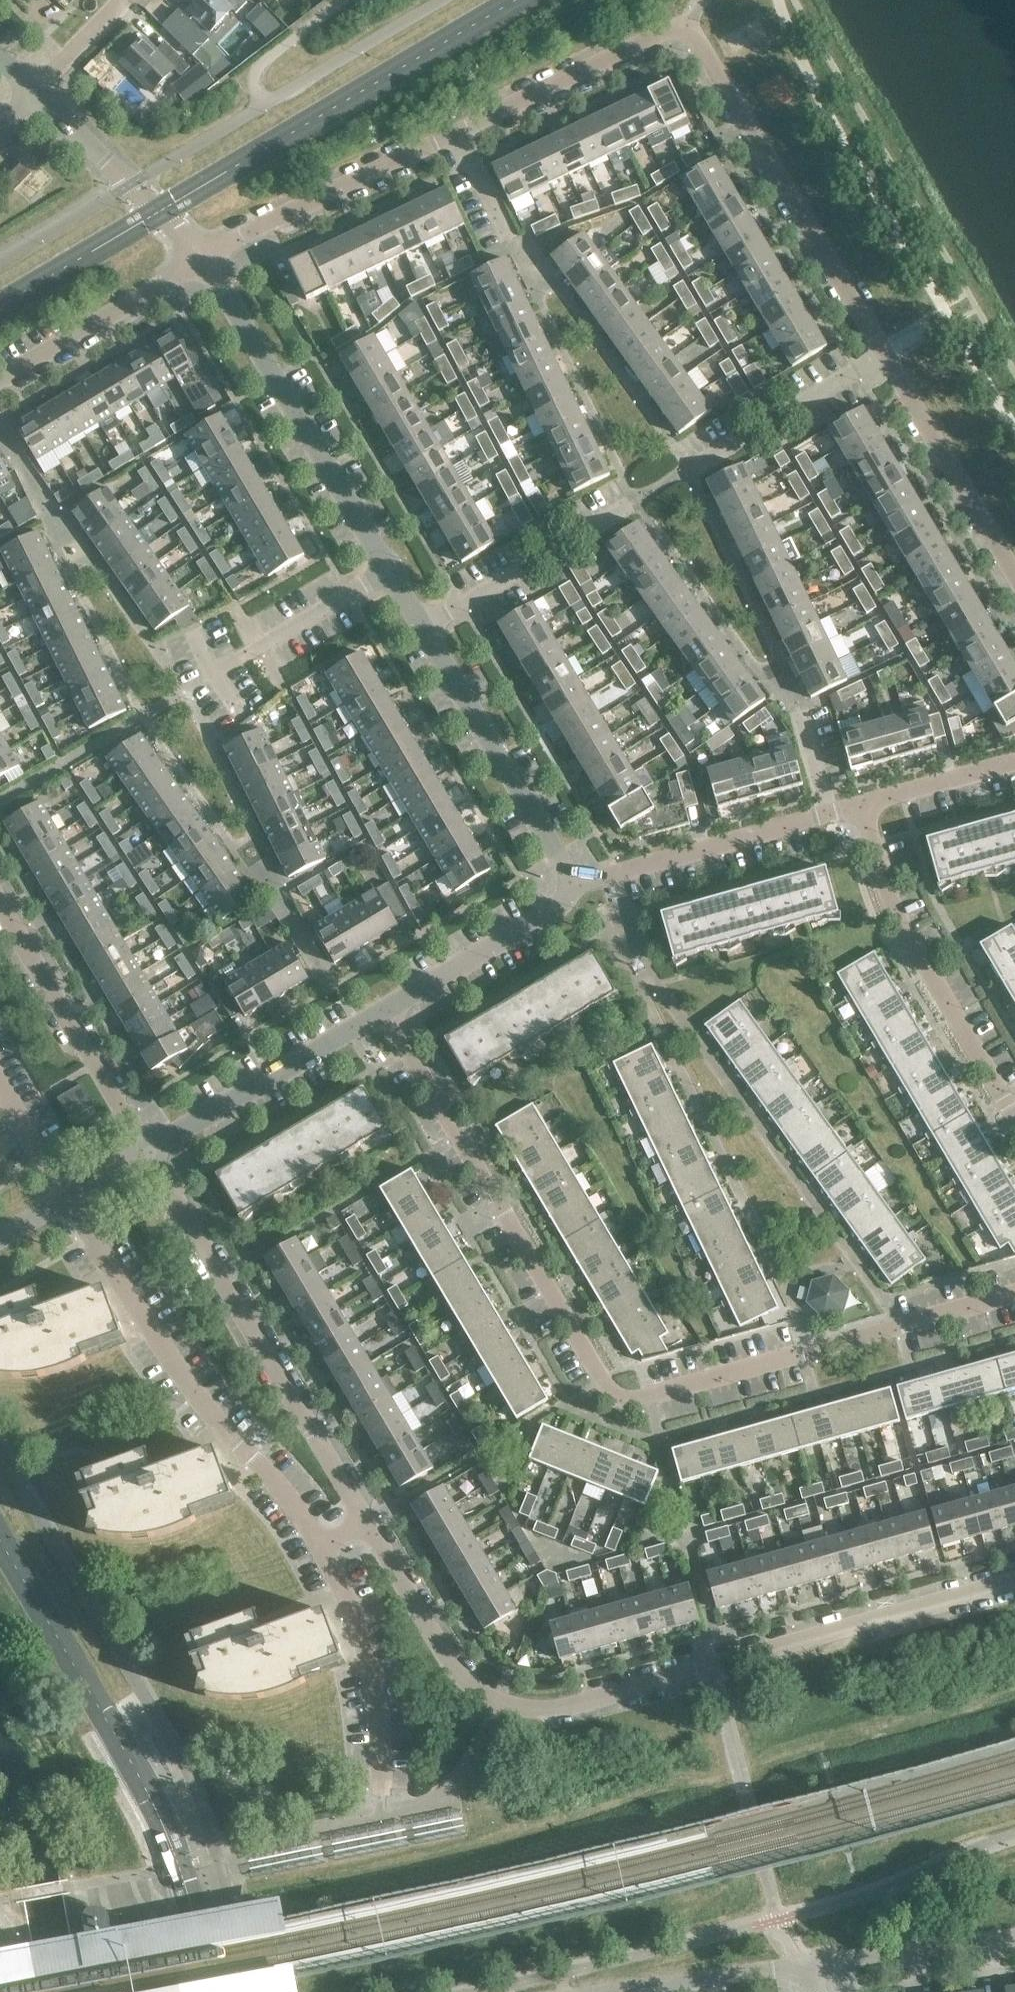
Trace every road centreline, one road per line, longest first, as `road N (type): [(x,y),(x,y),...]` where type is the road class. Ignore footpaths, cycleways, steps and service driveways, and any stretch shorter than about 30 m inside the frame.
road 1 (residential): [(1014,1297),(644,1401),(621,1399),(381,1006)]
road 2 (residential): [(367,1527),(448,1667),(500,1706),(533,1713),(1014,1586)]
road 3 (residential): [(570,887),(203,259)]
road 4 (residential): [(1014,579),(692,40)]
road 5 (residential): [(203,259),(676,32),(692,40)]
road 6 (residential): [(67,1201),(237,1448),(279,1487),(324,1553)]
road 7 (residential): [(149,1152),(367,1527)]
road 8 (residential): [(862,806),(910,945),(1014,1121)]
road 9 (unclassified): [(570,887),(862,806)]
road 10 (residential): [(0,905),(149,1152)]
road 11 (unclassified): [(149,1152),(381,1006)]
road 12 (residential): [(324,1553),(369,1671),(383,1796)]
road 13 (residential): [(0,386),(203,259)]
road 14 (residential): [(203,259),(35,95)]
road 15 (unclassified): [(381,1006),(570,887)]
road 16 (residential): [(1014,1942),(804,1968)]
road 17 (residential): [(804,1968),(637,1991)]
road 18 (residential): [(0,802),(143,717)]
road 19 (unclassified): [(862,806),(1014,768)]
road 20 (unclassified): [(35,95),(134,0)]
road 21 (residential): [(0,1086),(67,1201)]

